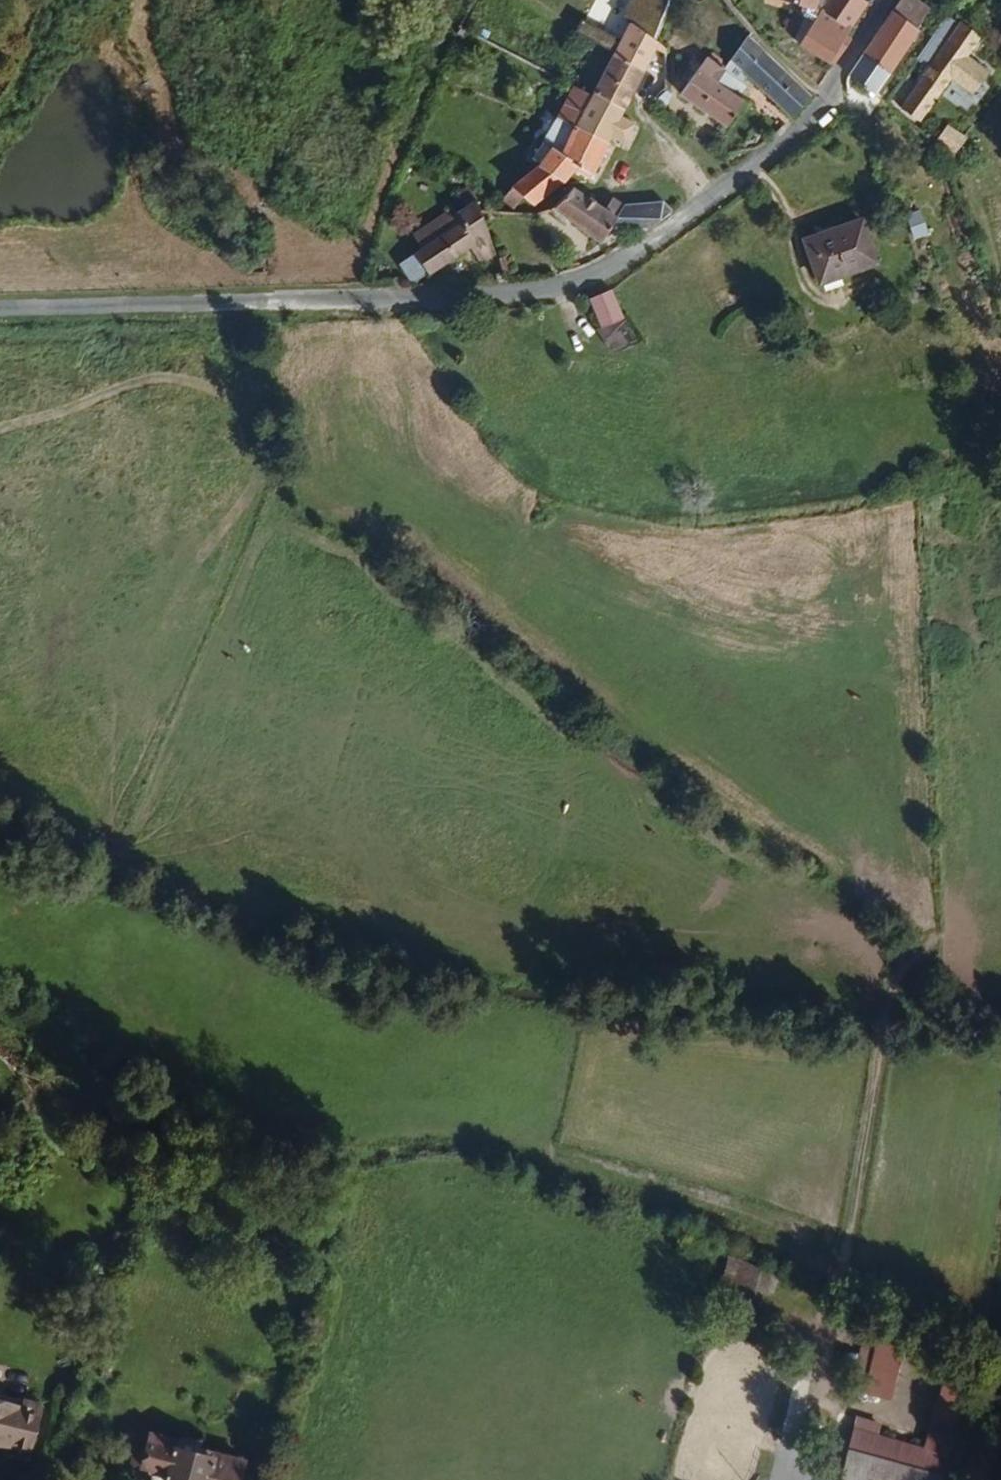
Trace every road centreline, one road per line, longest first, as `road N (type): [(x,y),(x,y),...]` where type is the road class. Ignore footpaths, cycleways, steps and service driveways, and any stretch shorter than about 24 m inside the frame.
road 1 (unclassified): [(0,307),(530,296),(614,262),(714,190),(814,104),(880,0)]
road 2 (unclassified): [(787,1479),(832,1310)]

